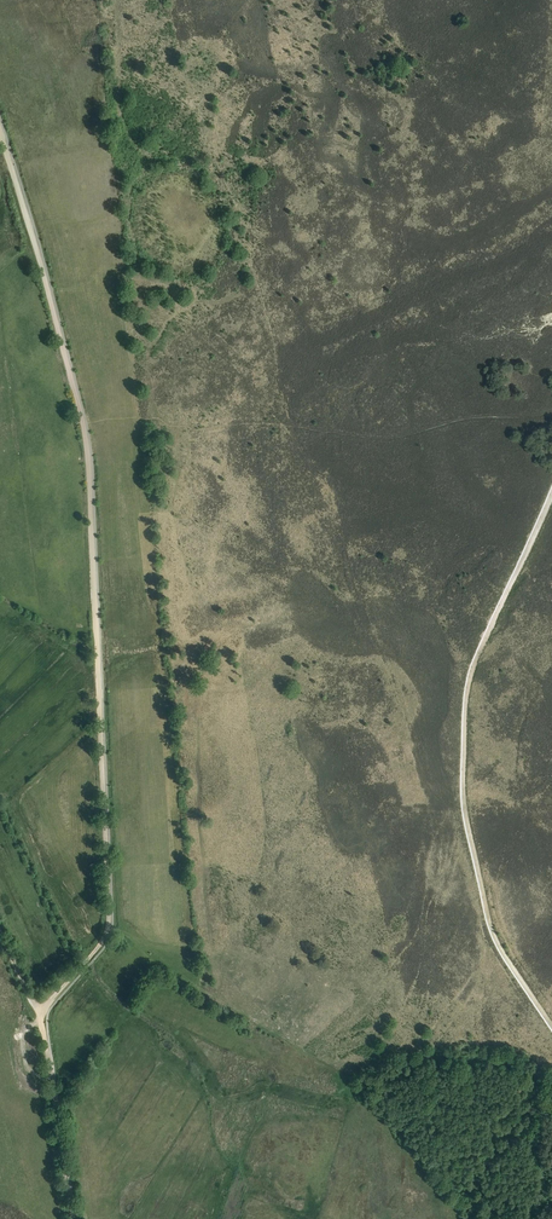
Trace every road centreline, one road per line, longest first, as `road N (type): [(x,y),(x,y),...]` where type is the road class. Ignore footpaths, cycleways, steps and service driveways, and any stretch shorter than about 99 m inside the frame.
road 1 (track): [(41,1016),(109,927),(99,697),(83,429),(0,130)]
road 2 (track): [(551,494),(469,680),(463,801),(495,940),(551,1026)]
road 3 (track): [(72,1218),(41,1016)]

